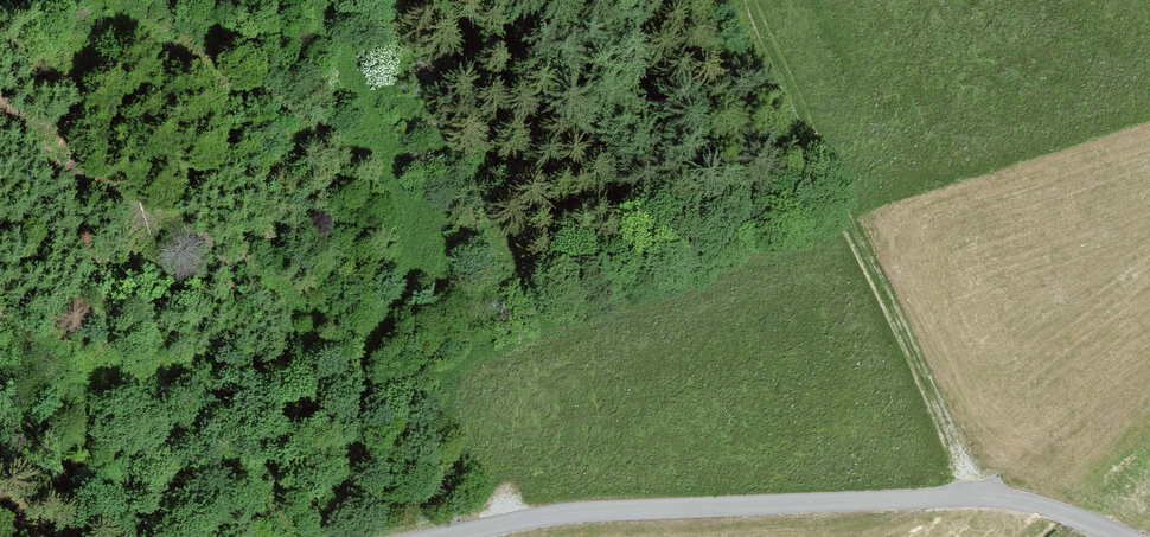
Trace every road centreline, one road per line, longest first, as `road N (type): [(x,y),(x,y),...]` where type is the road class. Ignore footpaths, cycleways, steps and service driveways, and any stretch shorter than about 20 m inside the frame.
road 1 (unclassified): [(1103,536),(980,502),(903,511),(570,515),(429,536)]
road 2 (track): [(342,536),(373,468),(418,211),(320,0)]
road 3 (track): [(750,0),(980,502)]

